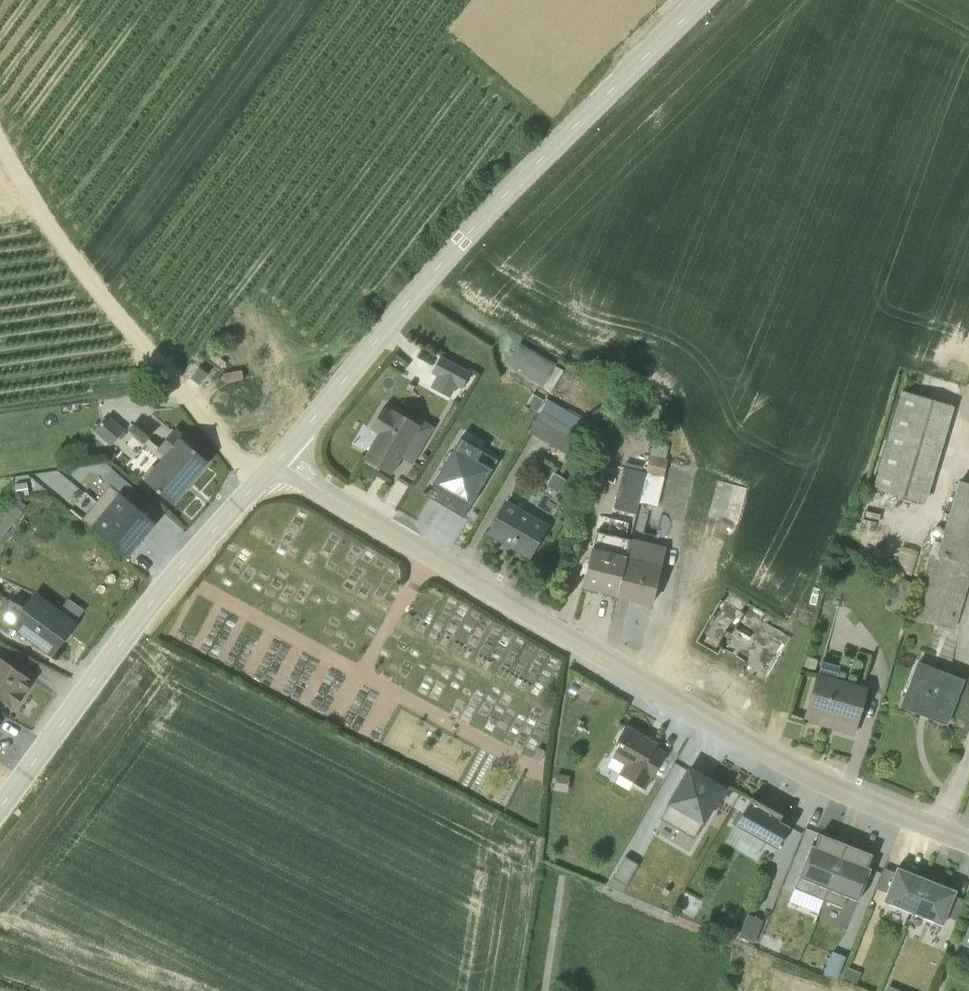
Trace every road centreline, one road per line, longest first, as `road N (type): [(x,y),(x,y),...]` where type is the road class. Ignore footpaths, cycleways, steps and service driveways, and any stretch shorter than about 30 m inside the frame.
road 1 (residential): [(277,461),(709,716),(968,840)]
road 2 (residential): [(277,461),(460,240),(701,0)]
road 3 (residential): [(0,807),(138,618),(255,483)]
road 4 (track): [(0,143),(80,270),(166,373)]
road 5 (unclassified): [(166,373),(255,483)]

